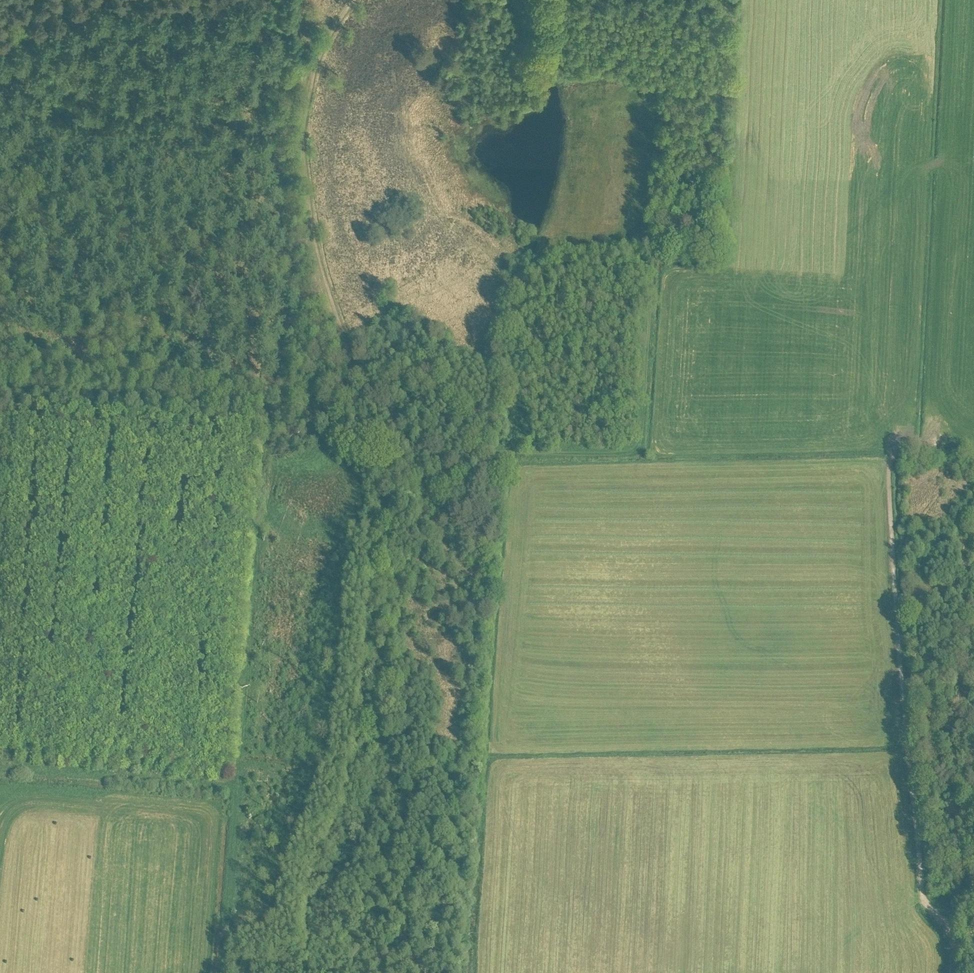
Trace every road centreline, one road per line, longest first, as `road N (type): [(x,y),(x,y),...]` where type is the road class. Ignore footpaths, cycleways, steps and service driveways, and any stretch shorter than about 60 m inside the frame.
road 1 (track): [(724,0),(712,165),(658,238),(643,453),(450,463),(425,456),(377,417),(353,372)]
road 2 (track): [(352,0),(322,47),(300,144),(317,244),(353,372),(349,399),(328,412),(0,390)]

